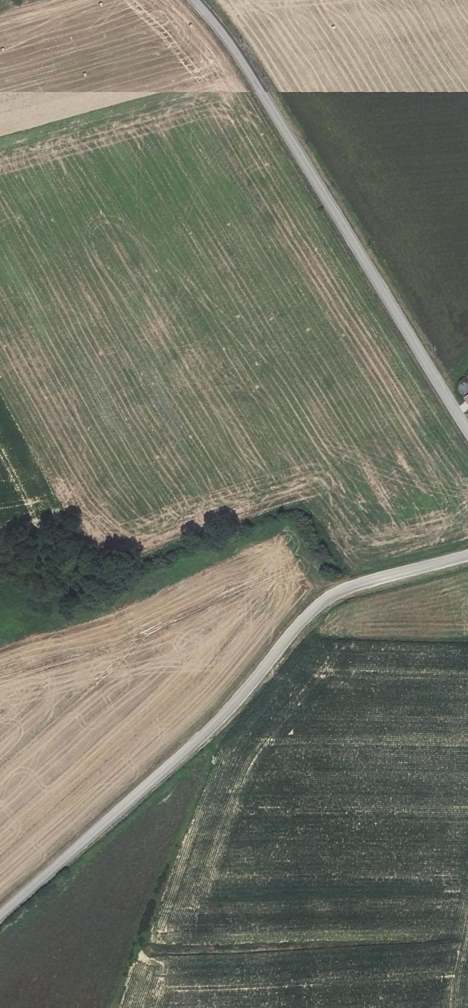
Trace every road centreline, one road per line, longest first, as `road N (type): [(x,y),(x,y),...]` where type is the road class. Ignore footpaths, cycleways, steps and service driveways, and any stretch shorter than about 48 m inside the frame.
road 1 (unclassified): [(0,915),(216,723),(318,604),(363,582),(467,556)]
road 2 (unclassified): [(467,430),(315,179),(193,0)]

